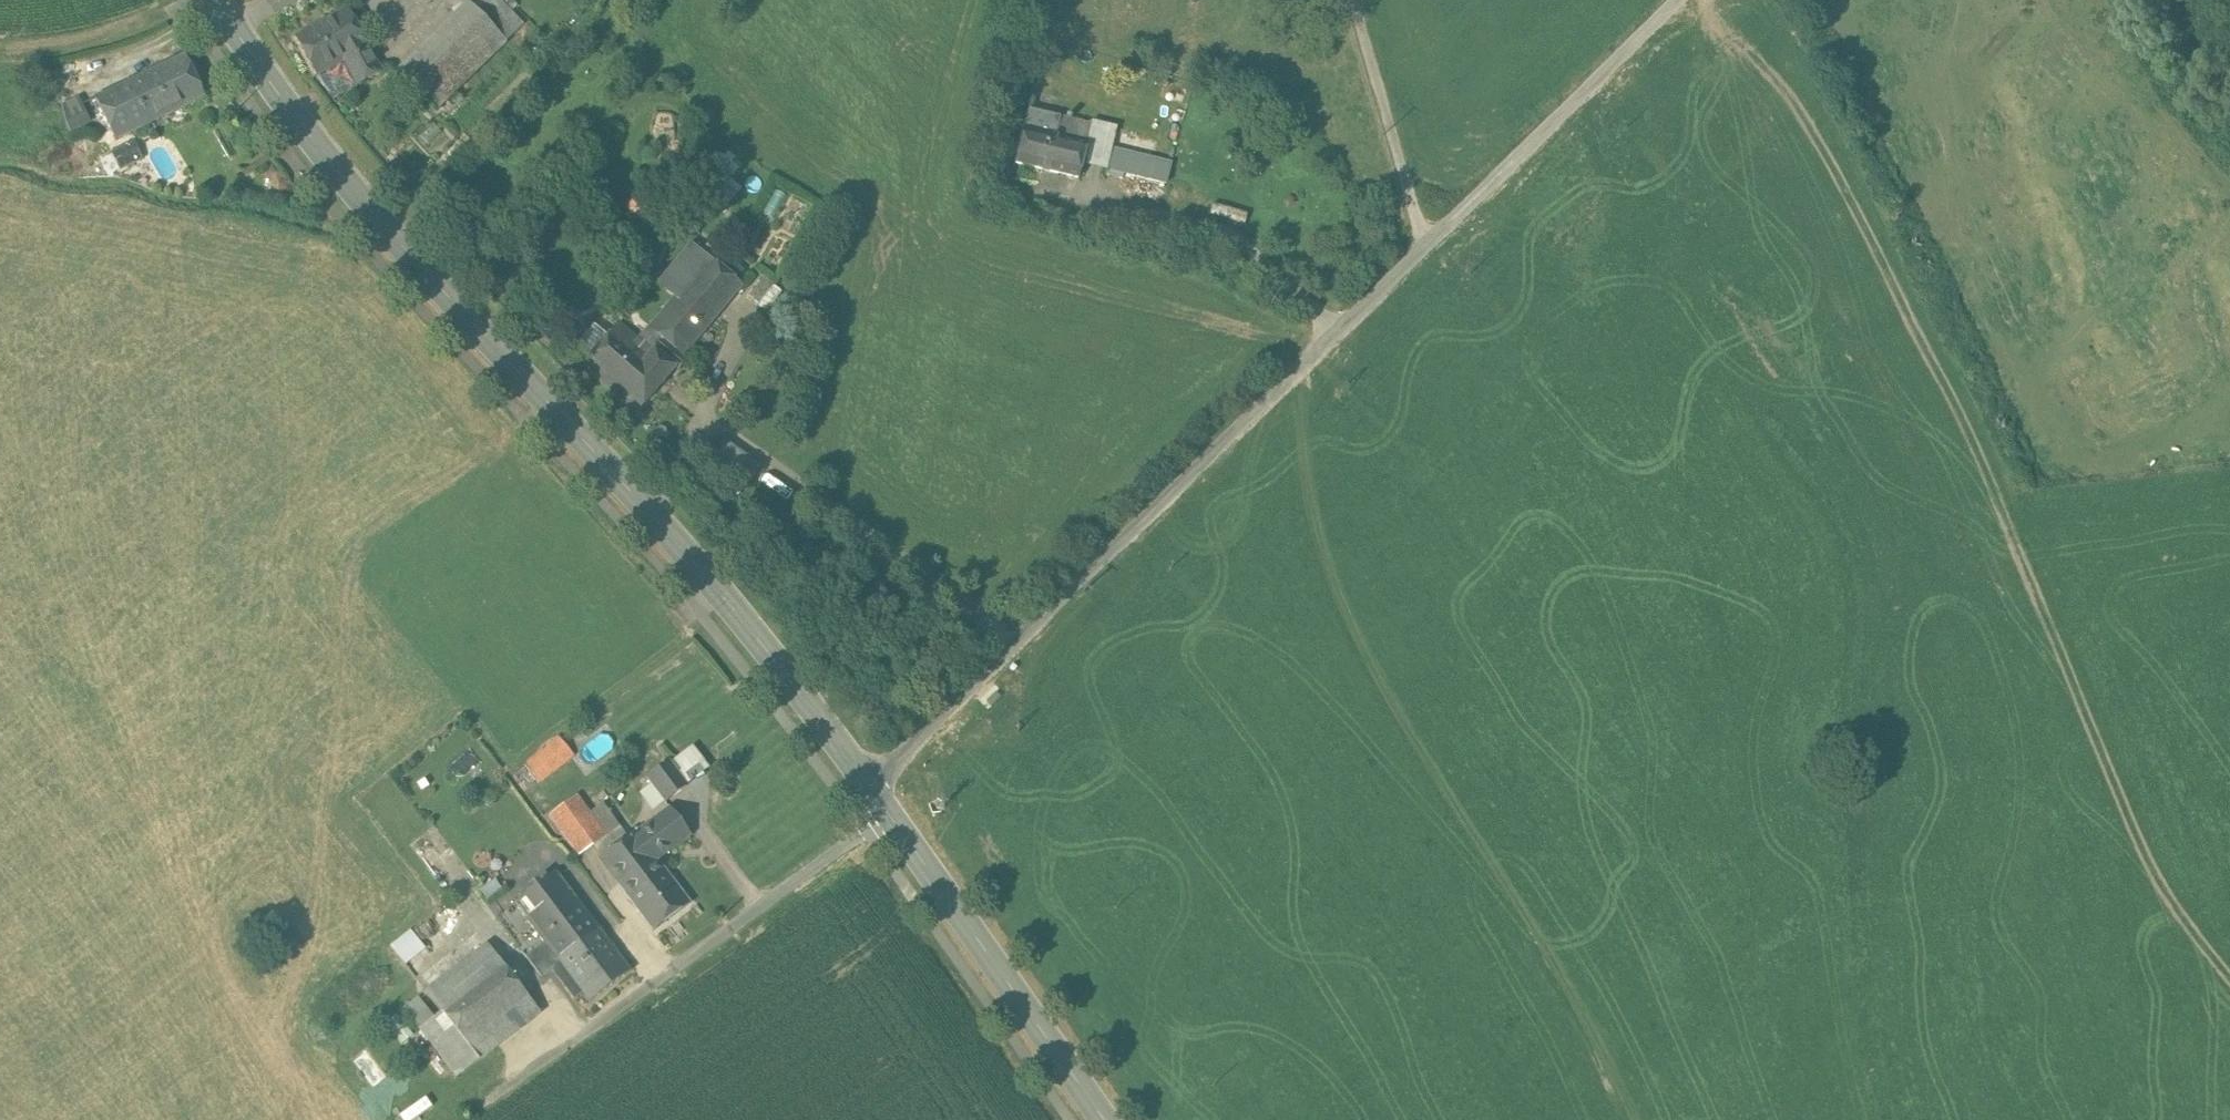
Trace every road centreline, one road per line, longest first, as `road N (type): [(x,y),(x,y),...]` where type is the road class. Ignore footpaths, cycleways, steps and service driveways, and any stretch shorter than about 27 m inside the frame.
road 1 (unclassified): [(1677,0),(871,783)]
road 2 (tertiary): [(219,0),(334,166),(726,600),(871,783)]
road 3 (tertiary): [(871,783),(1106,1119)]

